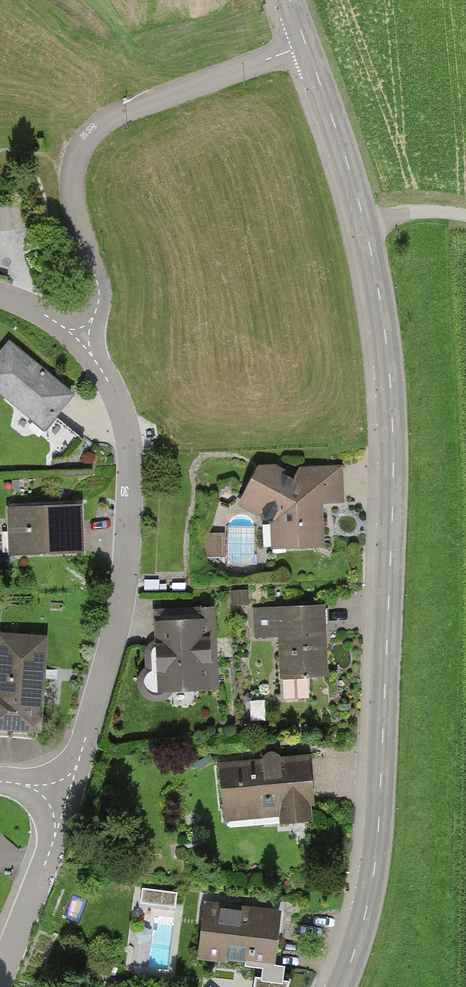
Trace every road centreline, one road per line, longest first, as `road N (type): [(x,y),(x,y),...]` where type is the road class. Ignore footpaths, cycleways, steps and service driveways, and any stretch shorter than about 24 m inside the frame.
road 1 (tertiary): [(305,44),(364,223),(385,325),(384,778),(376,879),(347,986)]
road 2 (residential): [(77,341),(111,388),(129,448),(128,573),(103,688),(68,792)]
road 3 (unclassified): [(77,341),(100,297),(70,185),(92,133),(305,44)]
road 4 (residential): [(68,792),(0,980)]

